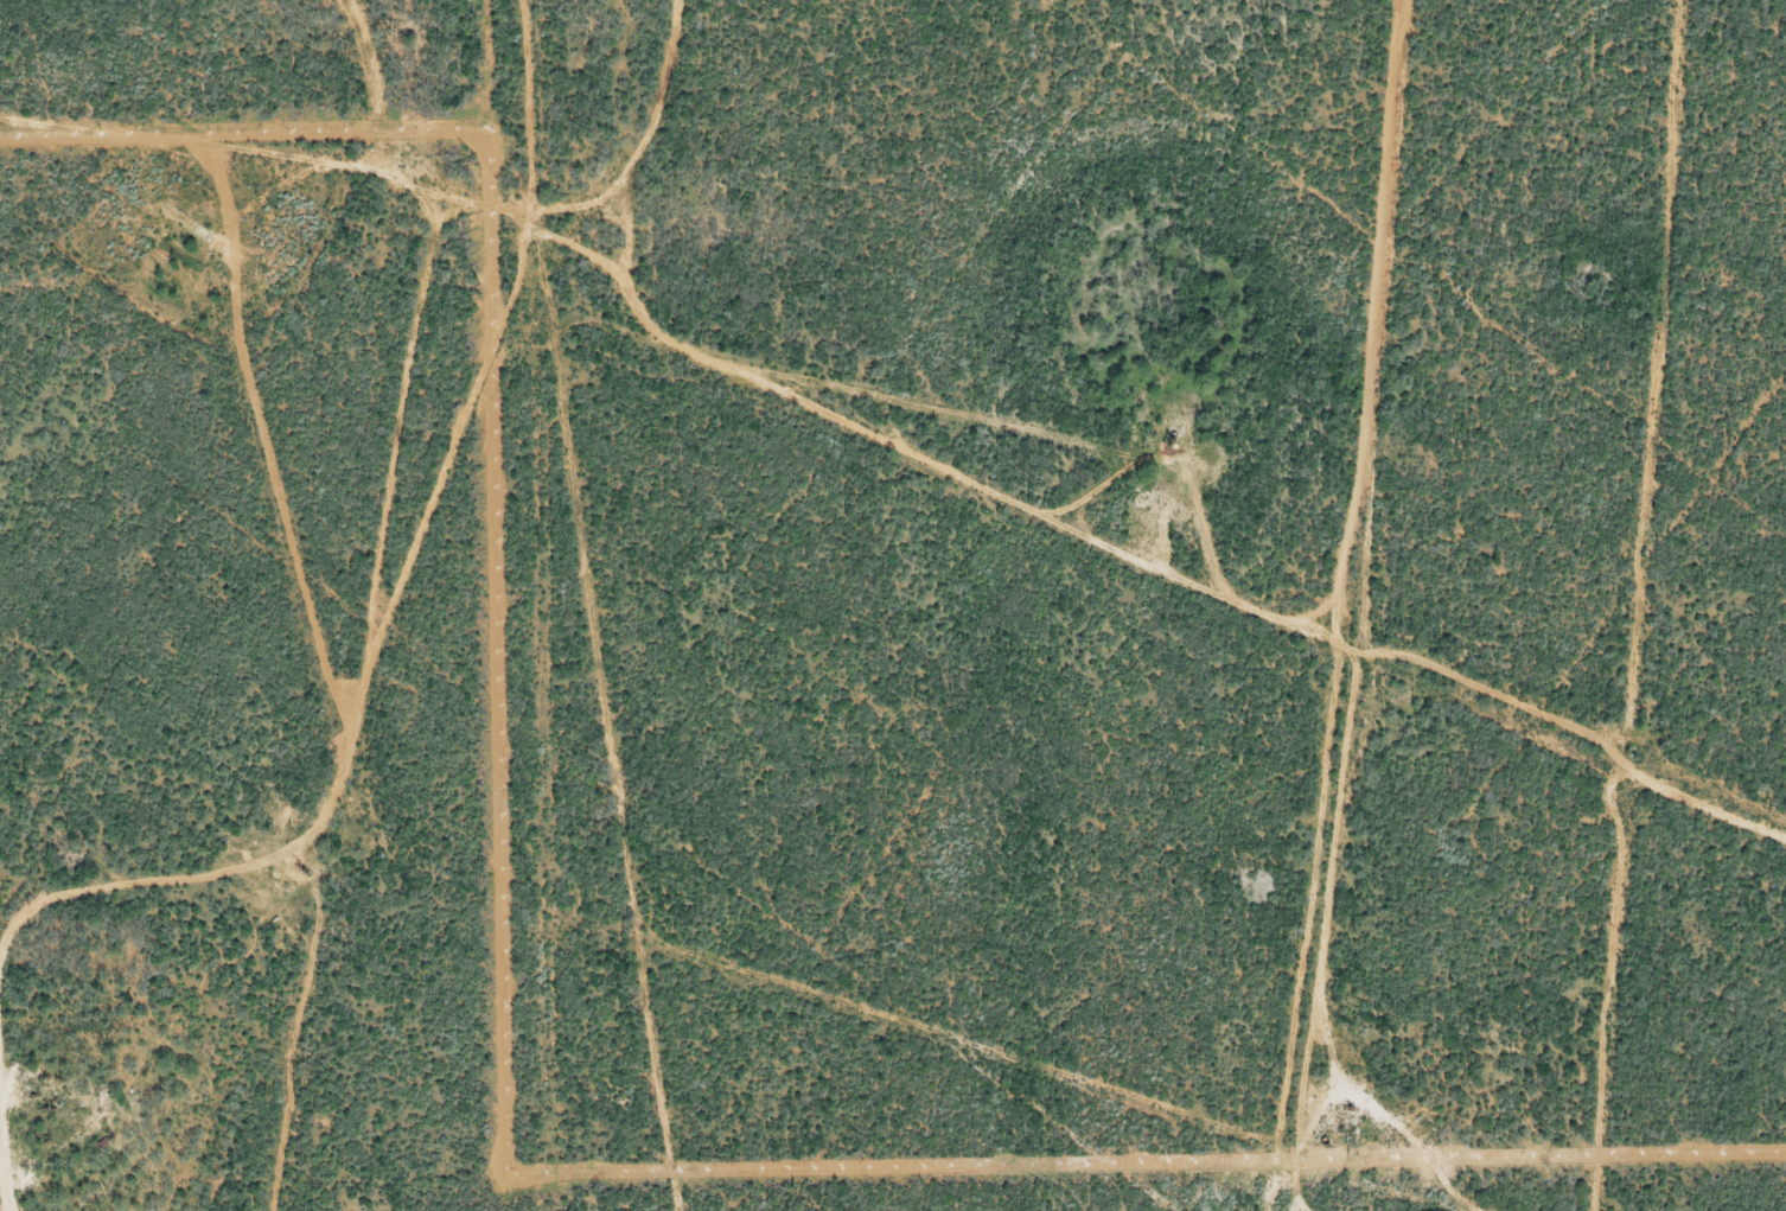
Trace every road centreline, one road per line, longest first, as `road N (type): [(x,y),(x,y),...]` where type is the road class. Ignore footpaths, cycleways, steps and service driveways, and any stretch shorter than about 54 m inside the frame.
road 1 (residential): [(1310,1210),(1310,1130),(1361,729),(1351,683),(1237,616),(725,399),(549,283),(384,261),(77,295),(0,295)]
road 2 (residential): [(549,283),(663,117),(673,0)]

